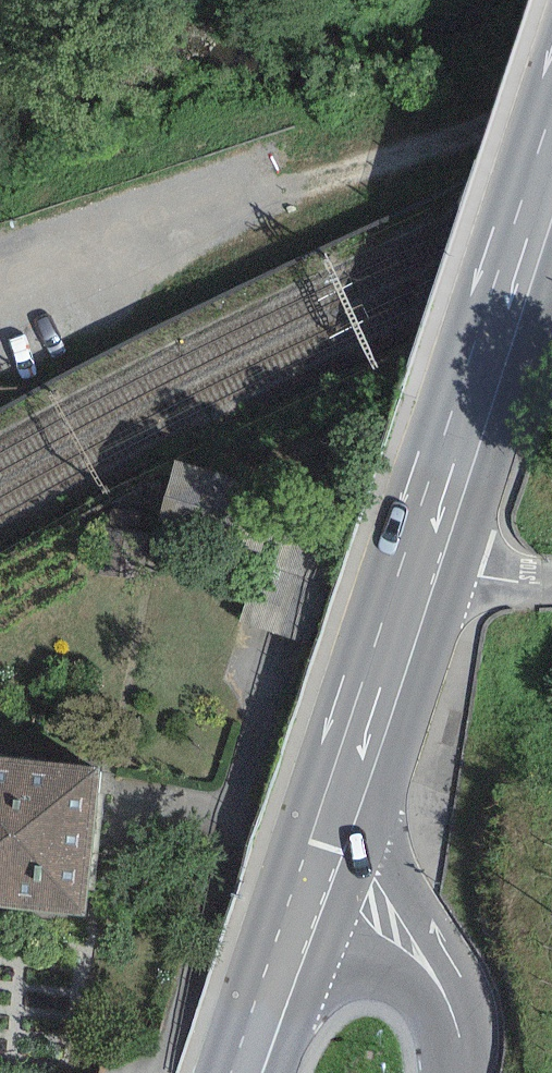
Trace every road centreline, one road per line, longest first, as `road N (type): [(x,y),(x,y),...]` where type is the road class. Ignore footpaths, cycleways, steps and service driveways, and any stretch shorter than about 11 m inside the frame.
road 1 (unclassified): [(0,289),(55,278),(551,101)]
road 2 (primary): [(416,571),(551,171)]
road 3 (primary): [(314,875),(416,571)]
road 4 (tertiary): [(451,1072),(430,980),(390,929),(314,875)]
road 5 (primary): [(249,1072),(314,875)]
road 6 (unclassified): [(551,579),(416,571)]

